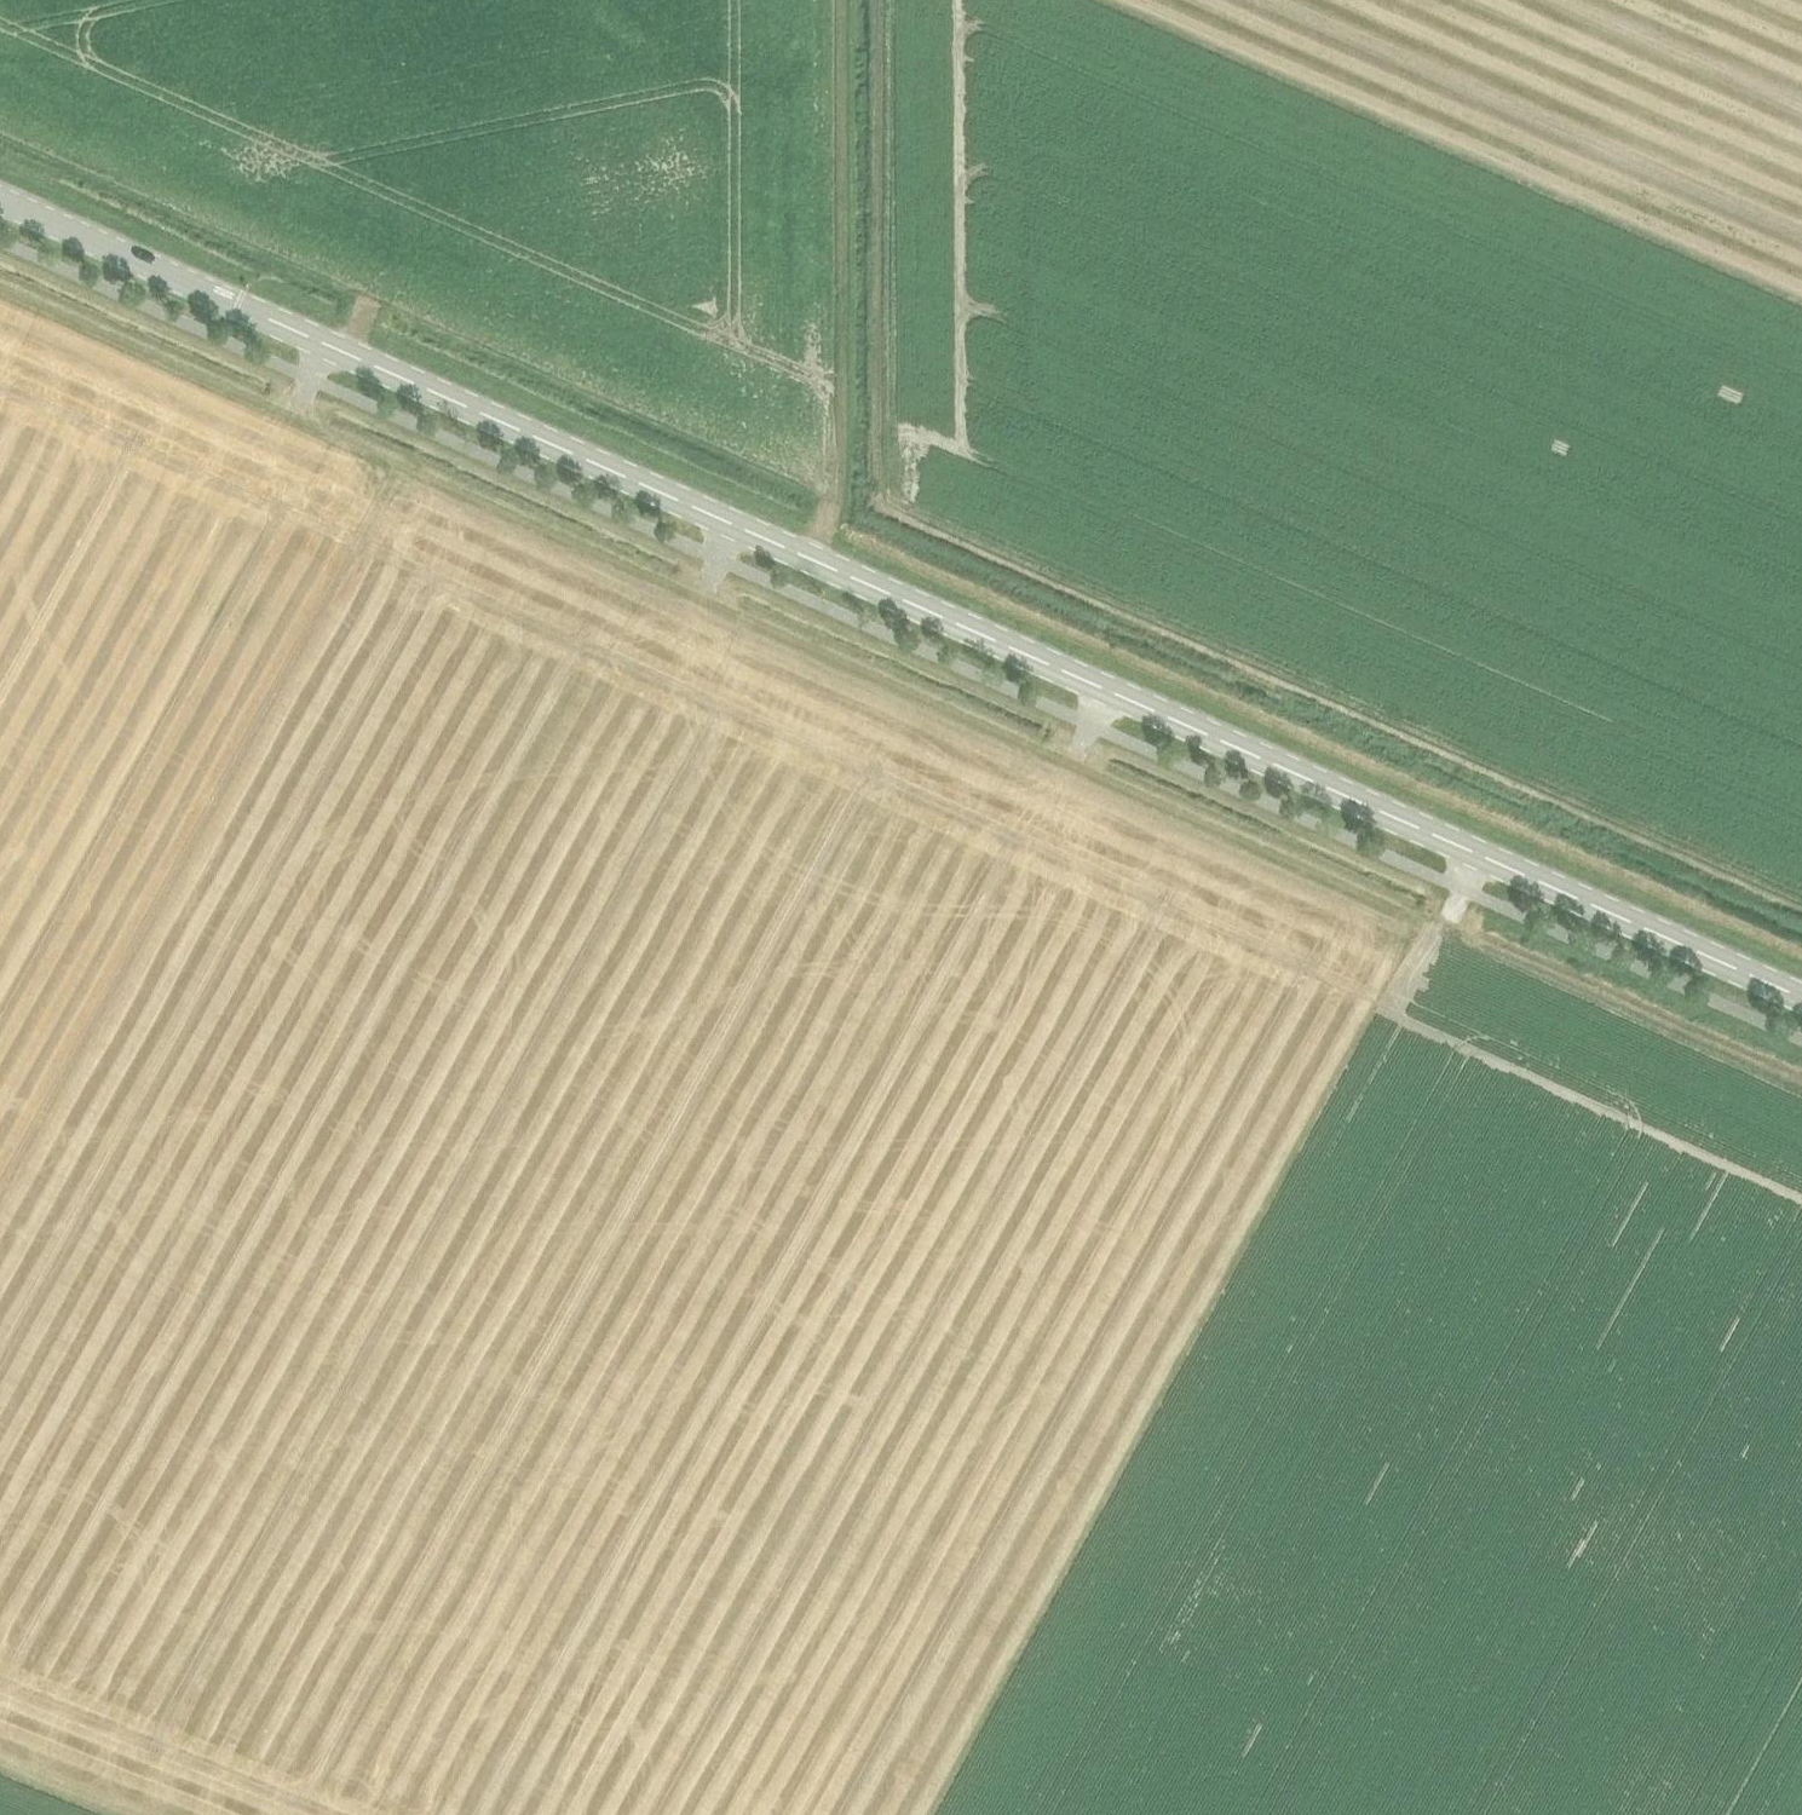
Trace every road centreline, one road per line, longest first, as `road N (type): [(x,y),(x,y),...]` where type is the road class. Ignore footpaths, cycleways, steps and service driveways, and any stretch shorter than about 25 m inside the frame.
road 1 (unclassified): [(1801,997),(0,201)]

